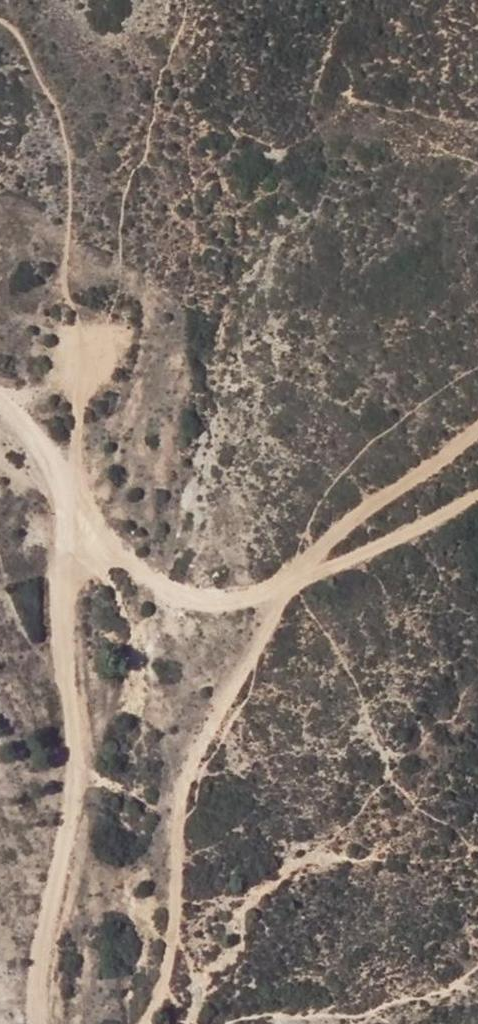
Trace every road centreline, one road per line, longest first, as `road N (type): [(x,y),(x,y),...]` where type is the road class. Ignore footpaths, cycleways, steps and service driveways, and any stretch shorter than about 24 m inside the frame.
road 1 (track): [(33,1023),(82,760),(70,519)]
road 2 (track): [(307,576),(197,750),(179,796),(172,924),(138,1023)]
road 3 (track): [(70,519),(158,586),(210,590),(307,576)]
road 4 (track): [(307,576),(347,520),(477,431)]
road 5 (track): [(477,498),(307,576)]
road 6 (track): [(70,519),(52,466),(0,399)]

